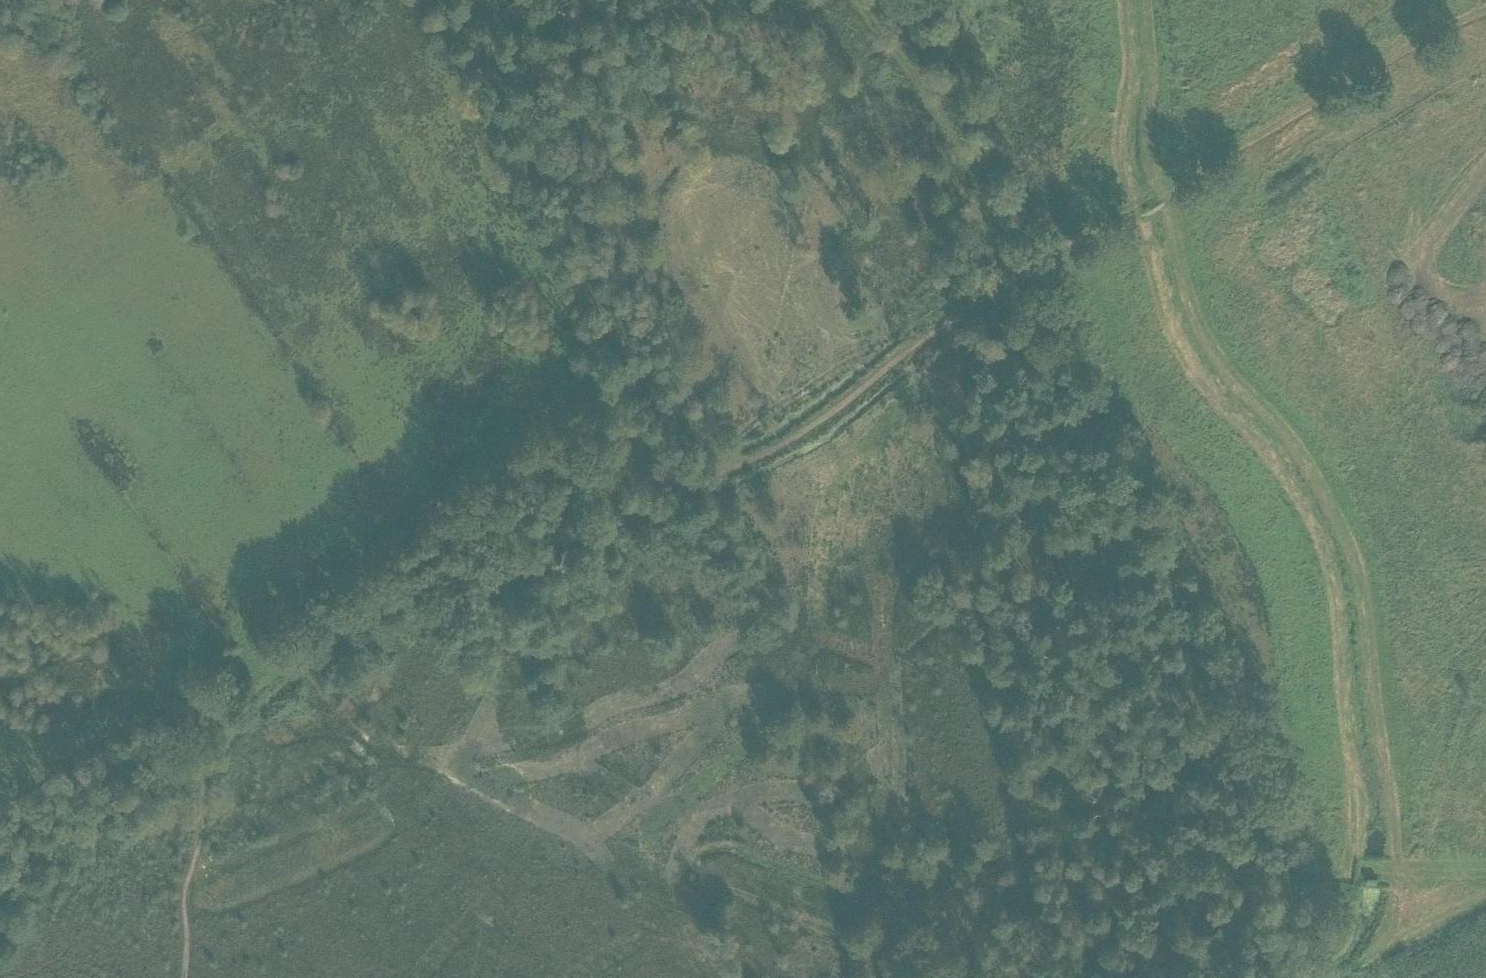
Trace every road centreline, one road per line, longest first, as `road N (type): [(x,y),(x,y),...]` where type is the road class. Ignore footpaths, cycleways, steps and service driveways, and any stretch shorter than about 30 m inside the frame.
road 1 (track): [(1485,6),(1048,254)]

